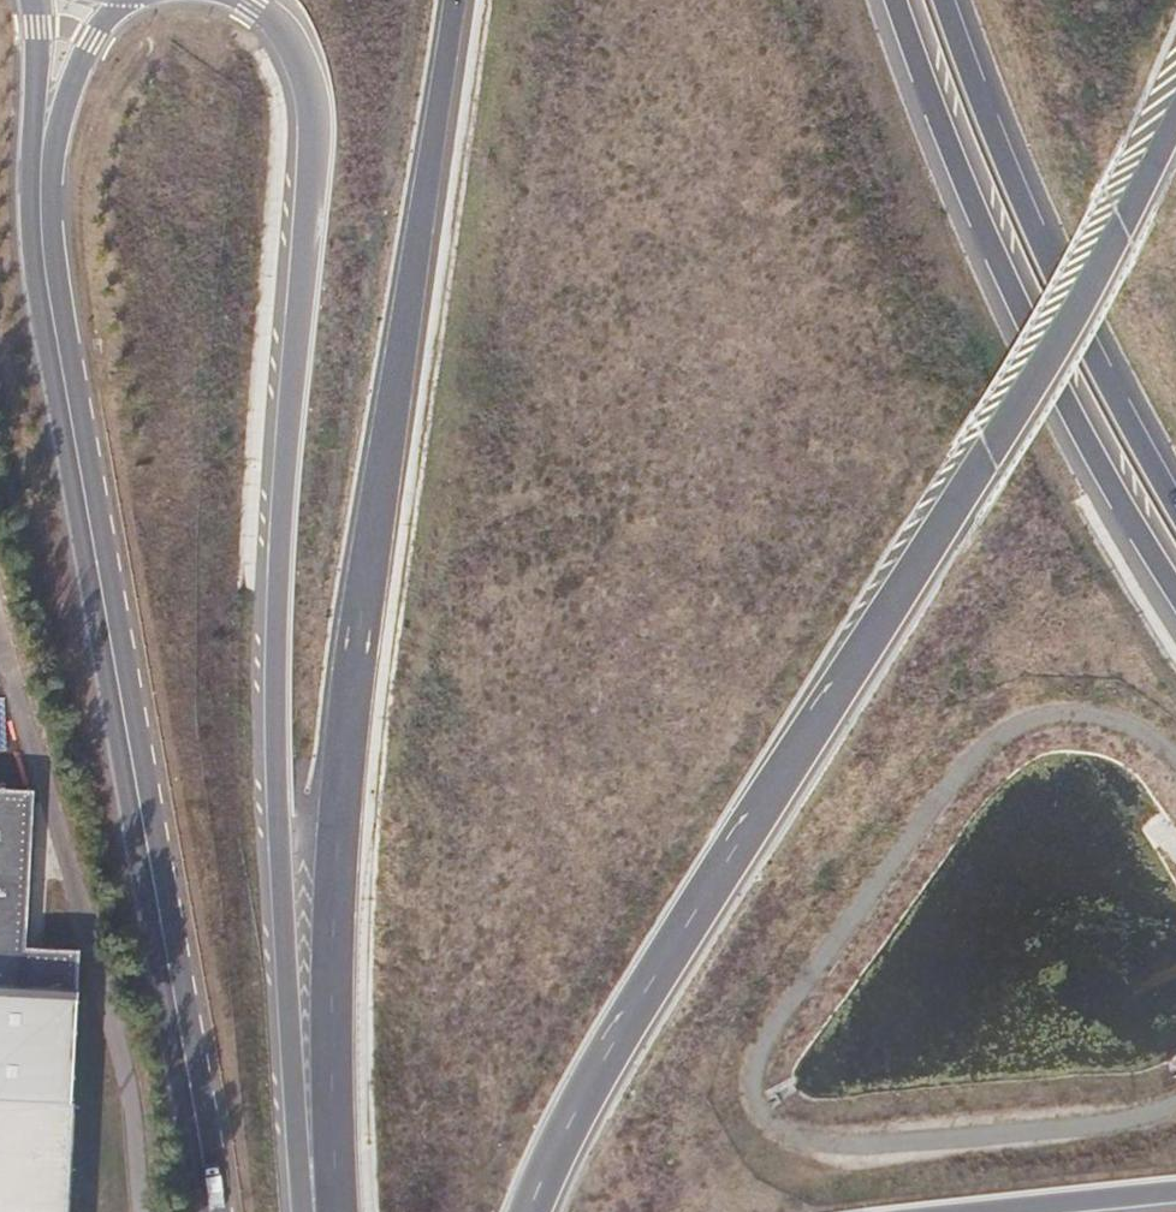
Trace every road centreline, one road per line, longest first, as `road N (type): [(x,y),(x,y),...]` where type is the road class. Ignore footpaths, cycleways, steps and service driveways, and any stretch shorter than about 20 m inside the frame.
road 1 (motorway): [(530,1211),(575,1116),(994,437),(1119,206),(1175,75)]
road 2 (trunk): [(251,0),(294,40),(313,83),(317,118),(276,680),(307,1211)]
road 3 (motorway): [(454,0),(345,771),(333,929),(340,1211)]
road 4 (primary): [(44,217),(55,330),(212,1211)]
road 5 (motorway): [(889,0),(1052,392),(1175,608)]
road 6 (motorway): [(1175,511),(1025,226),(937,0)]
road 7 (primary): [(44,217),(77,76),(120,0)]
road 8 (primary): [(38,0),(44,217)]
road 9 (trunk): [(987,1211),(1175,1195)]

